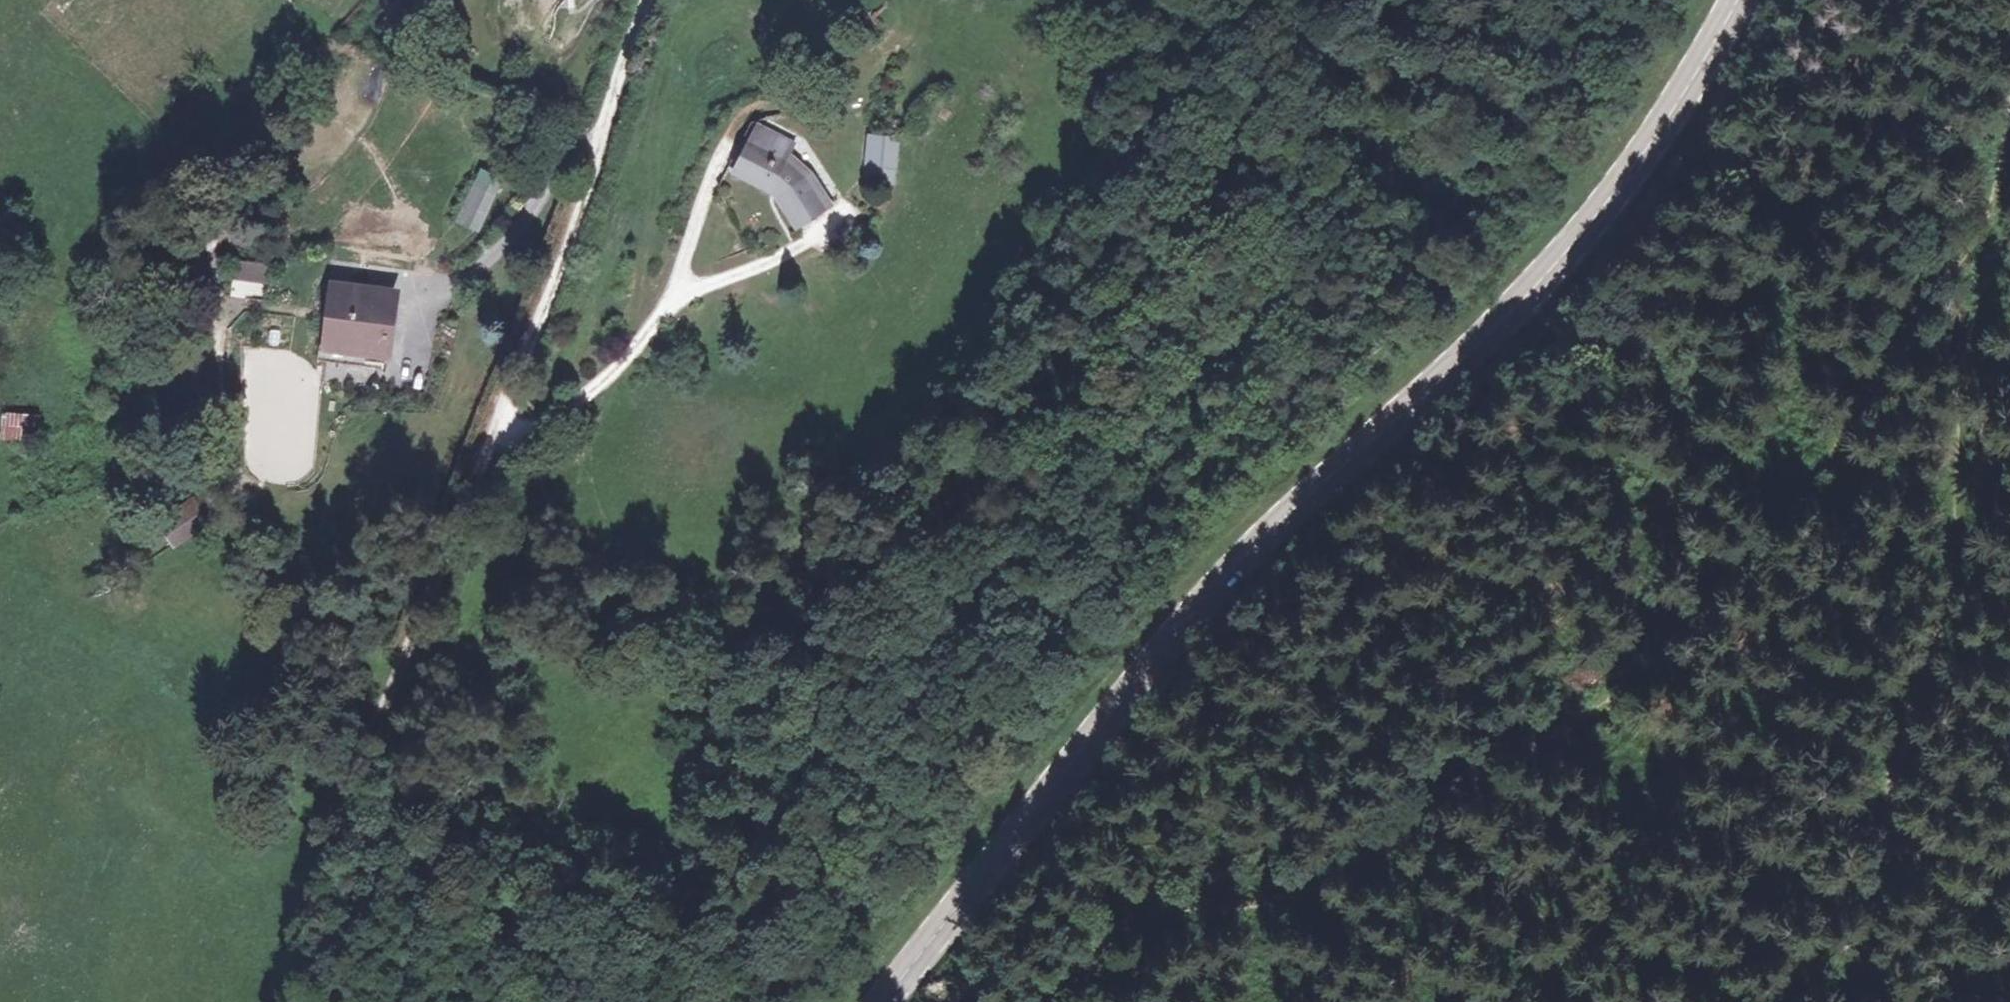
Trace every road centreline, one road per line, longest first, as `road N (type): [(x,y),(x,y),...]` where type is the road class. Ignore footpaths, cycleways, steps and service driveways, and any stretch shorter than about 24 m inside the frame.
road 1 (secondary): [(1734,0),(1519,305),(1248,555),(889,1001)]
road 2 (track): [(1852,1001),(1957,523),(1968,262)]

